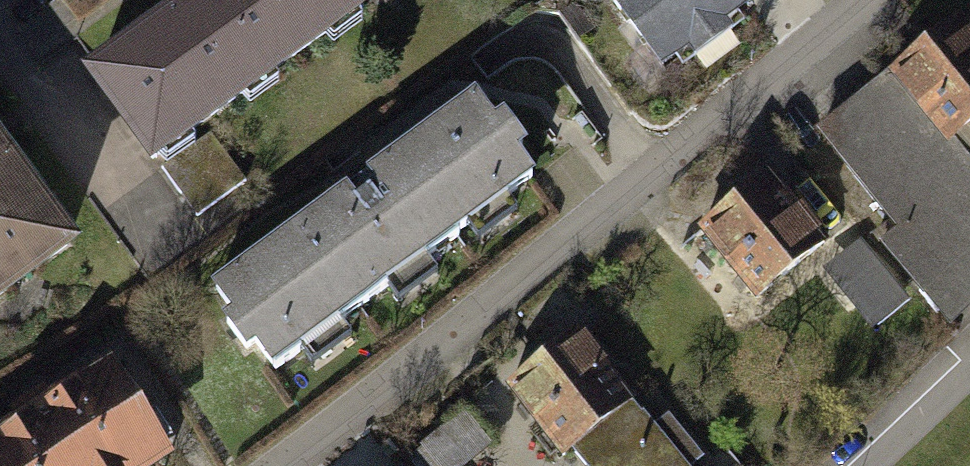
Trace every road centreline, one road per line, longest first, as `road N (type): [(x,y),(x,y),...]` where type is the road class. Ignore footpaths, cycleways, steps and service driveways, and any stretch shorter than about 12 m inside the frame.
road 1 (residential): [(295,465),(865,0)]
road 2 (residential): [(0,44),(168,244)]
road 3 (residential): [(868,465),(969,371)]

